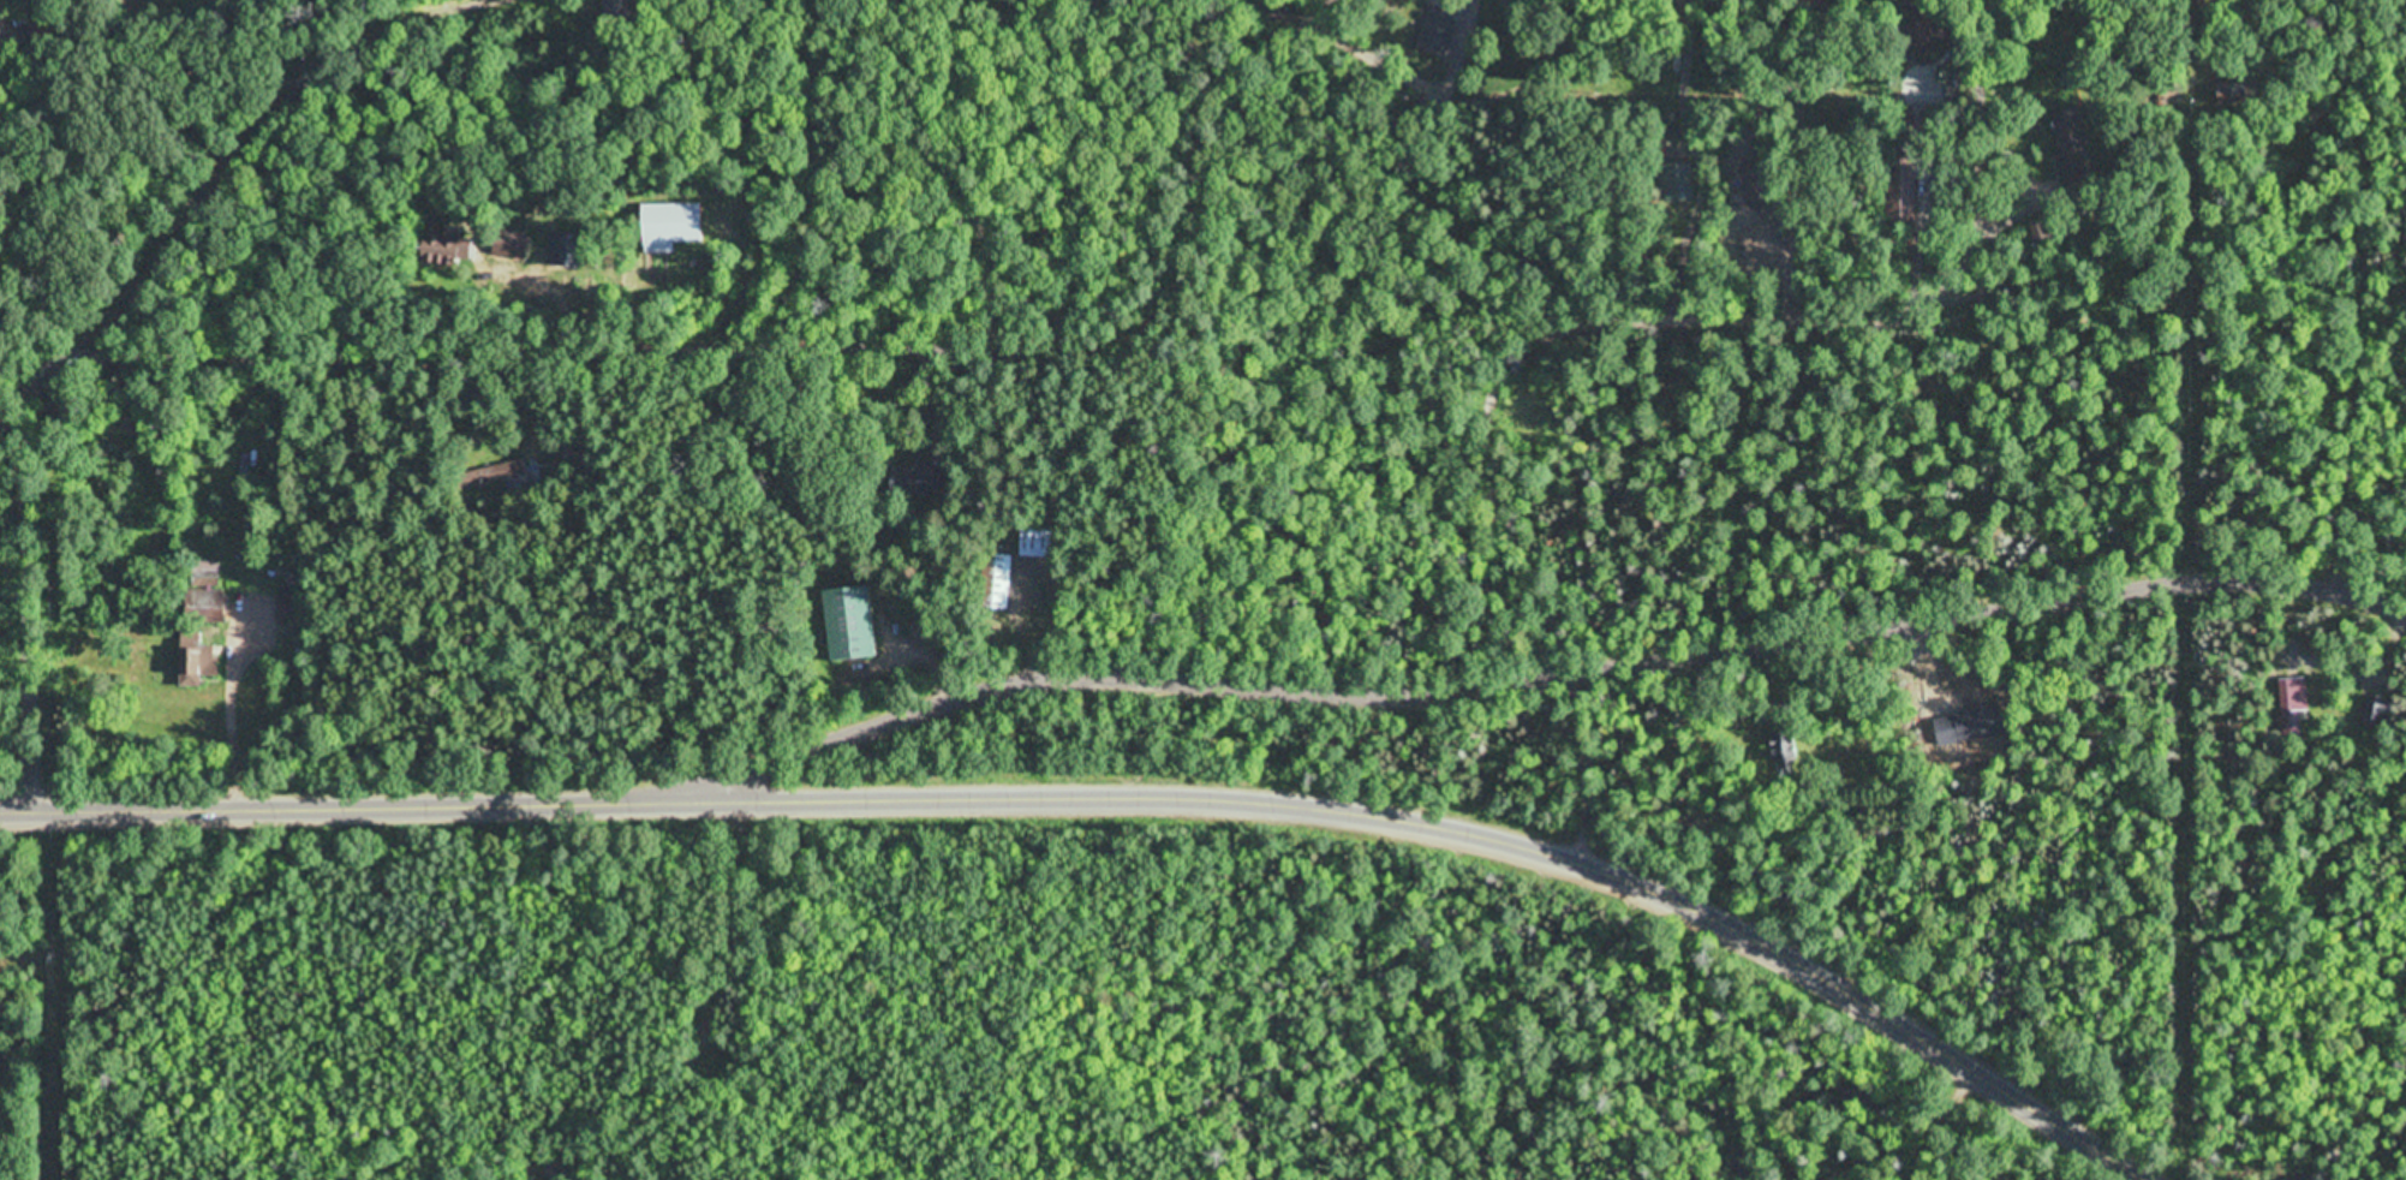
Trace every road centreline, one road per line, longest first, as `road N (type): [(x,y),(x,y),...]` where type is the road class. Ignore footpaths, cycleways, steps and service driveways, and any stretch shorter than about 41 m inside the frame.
road 1 (secondary): [(2170,1179),(1795,949),(1548,844),(1377,809),(1194,792),(0,805)]
road 2 (residential): [(43,805),(38,422),(52,382),(96,341),(492,353),(1080,341),(1150,324),(1177,276),(1219,101),(1233,0)]
road 3 (residential): [(662,795),(951,693),(1064,669),(1240,684),(1487,683),(2165,579),(2249,574),(2405,602)]
road 4 (residential): [(1508,508),(1495,412),(1509,371),(1541,332),(1583,318),(1804,309),(1811,296),(1802,35)]
road 5 (residential): [(1273,0),(1456,83),(1420,211),(1420,309),(1462,441),(1508,508)]
road 6 (residential): [(2289,577),(2311,0)]
road 7 (residential): [(96,341),(129,316),(201,231),(314,78),(376,36),(511,0)]
road 8 (residential): [(1808,300),(1921,305),(1960,273),(1978,234),(1987,178),(1994,0)]
road 9 (residential): [(835,345),(848,193),(846,0)]
road 10 (residential): [(998,341),(964,0)]
road 11 (residential): [(1642,318),(1613,198),(1608,40)]
road 12 (residential): [(1596,860),(1577,671)]
road 13 (residential): [(1577,671),(1529,536),(1508,508)]

